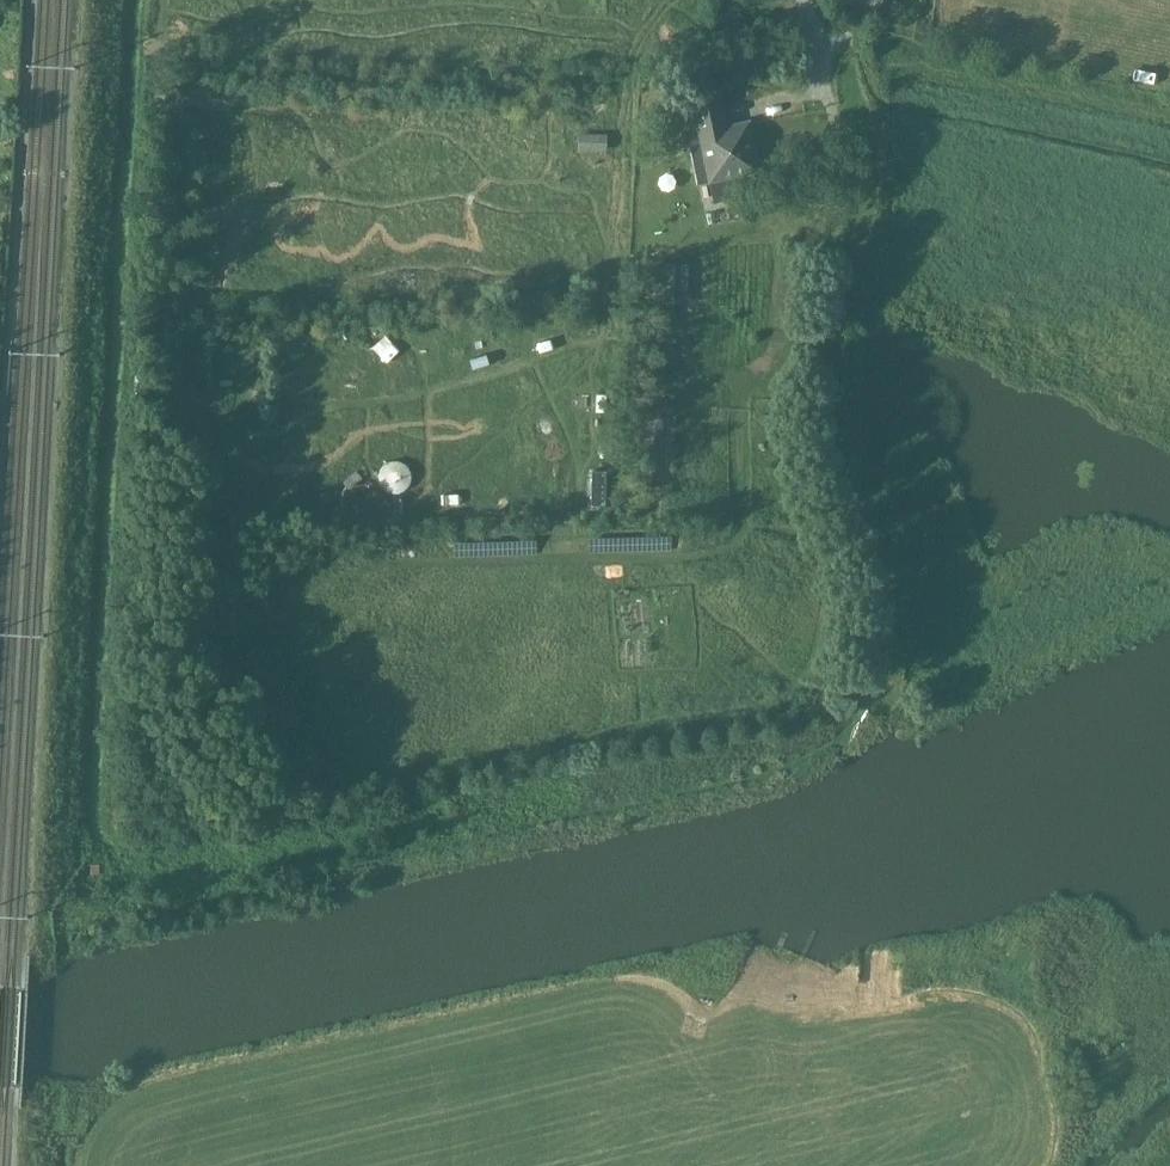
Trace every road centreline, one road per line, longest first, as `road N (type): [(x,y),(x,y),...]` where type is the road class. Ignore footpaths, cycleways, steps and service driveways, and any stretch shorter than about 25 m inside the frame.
road 1 (track): [(810,47),(849,160),(852,196),(826,484),(867,586),(867,660),(848,699)]
road 2 (track): [(753,1009),(681,1165)]

